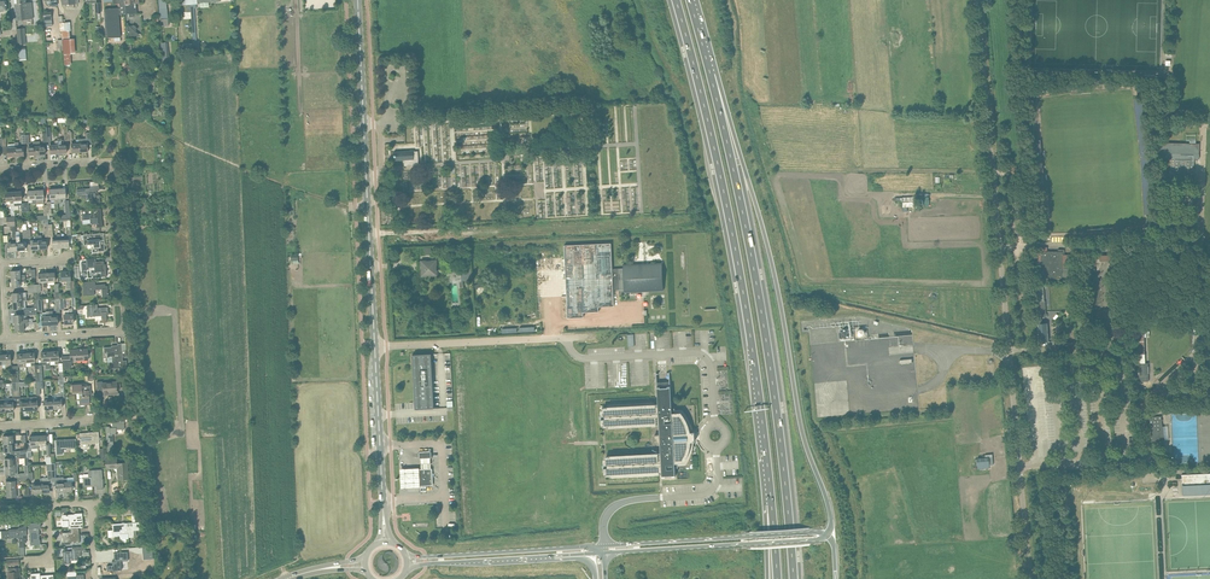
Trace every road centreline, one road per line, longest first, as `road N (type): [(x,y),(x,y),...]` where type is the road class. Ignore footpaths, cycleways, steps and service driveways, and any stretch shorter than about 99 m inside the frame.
road 1 (unclassified): [(1030,578),(977,0)]
road 2 (trunk): [(793,578),(773,377),(705,53)]
road 3 (tertiary): [(384,515),(358,0)]
road 4 (trunk): [(676,0),(727,210),(772,503)]
road 5 (trunk): [(828,536),(832,522),(802,431),(779,291),(705,53)]
road 6 (secondary): [(828,536),(406,557)]
road 7 (residential): [(6,339),(122,329),(112,171)]
road 8 (secondary): [(605,553),(828,536)]
road 9 (secondary): [(407,567),(577,554)]

